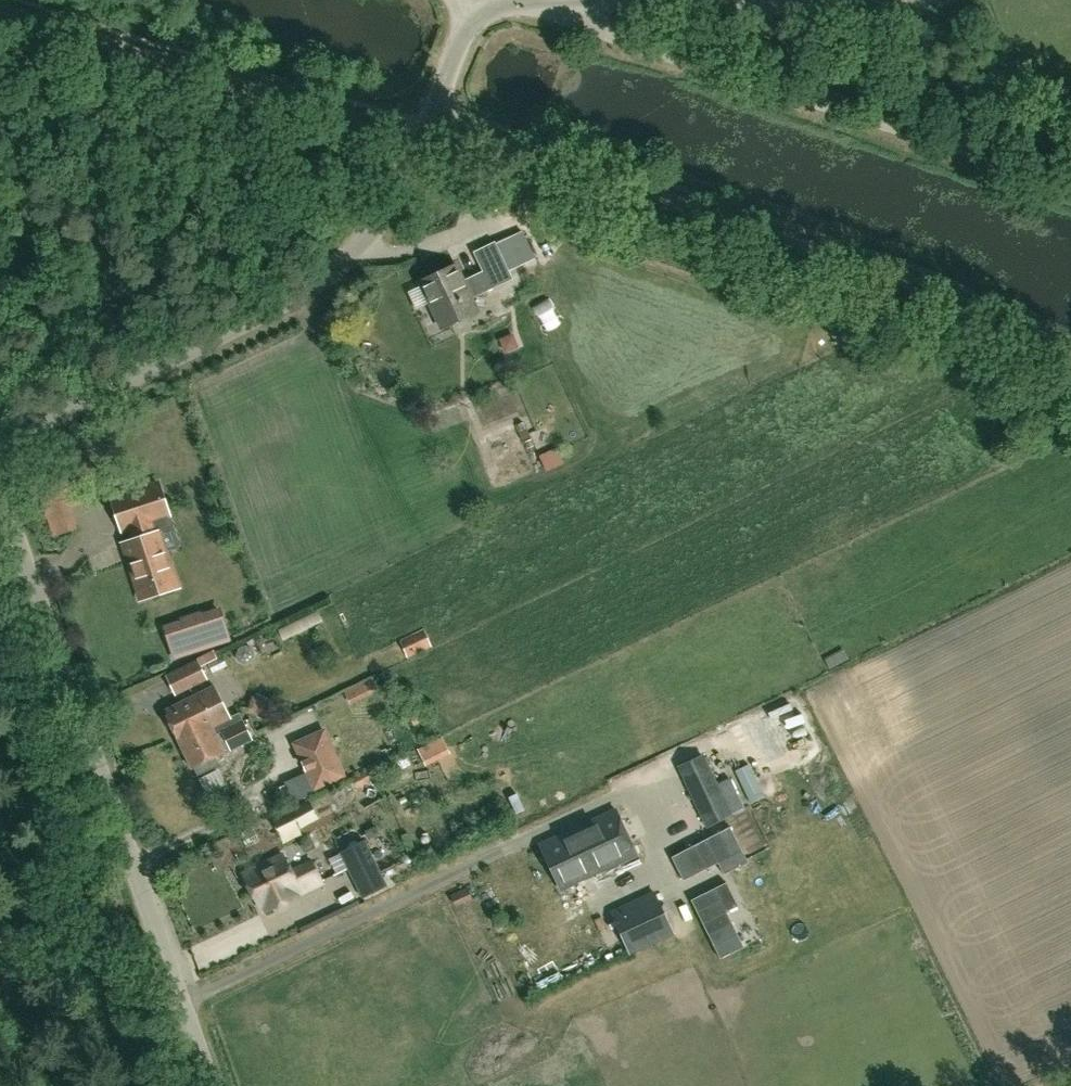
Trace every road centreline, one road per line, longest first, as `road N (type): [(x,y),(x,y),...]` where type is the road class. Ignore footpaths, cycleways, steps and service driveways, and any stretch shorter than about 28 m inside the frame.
road 1 (track): [(1070,360),(962,304),(798,242),(428,121)]
road 2 (unclassified): [(211,1085),(0,485)]
road 3 (unclassified): [(0,442),(334,276),(382,226),(433,108)]
road 4 (track): [(559,0),(606,33),(1070,186)]
road 5 (track): [(1,0),(188,71),(428,121)]
road 6 (unclassified): [(481,14),(516,2),(559,0),(894,0)]

